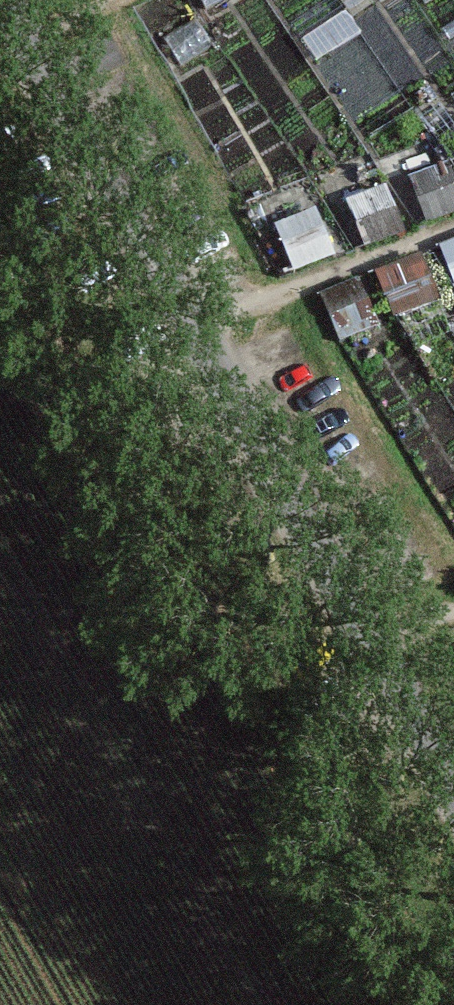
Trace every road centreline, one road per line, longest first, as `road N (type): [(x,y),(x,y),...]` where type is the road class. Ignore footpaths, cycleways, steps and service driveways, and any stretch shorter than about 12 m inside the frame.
road 1 (track): [(5,0),(453,792)]
road 2 (track): [(194,329),(453,229)]

